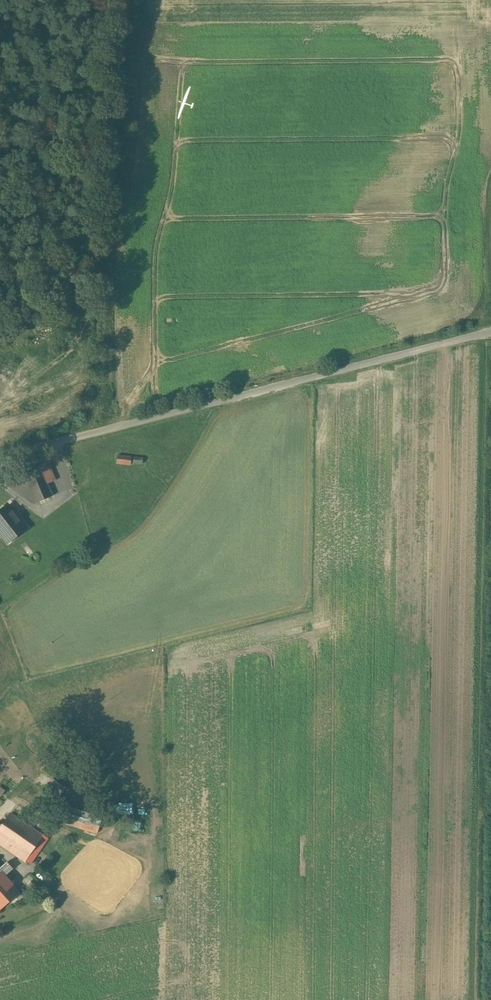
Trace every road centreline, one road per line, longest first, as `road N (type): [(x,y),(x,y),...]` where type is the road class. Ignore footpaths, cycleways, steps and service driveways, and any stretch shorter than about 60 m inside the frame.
road 1 (unclassified): [(0,463),(21,449),(490,332)]
road 2 (track): [(106,429),(117,175),(136,0)]

